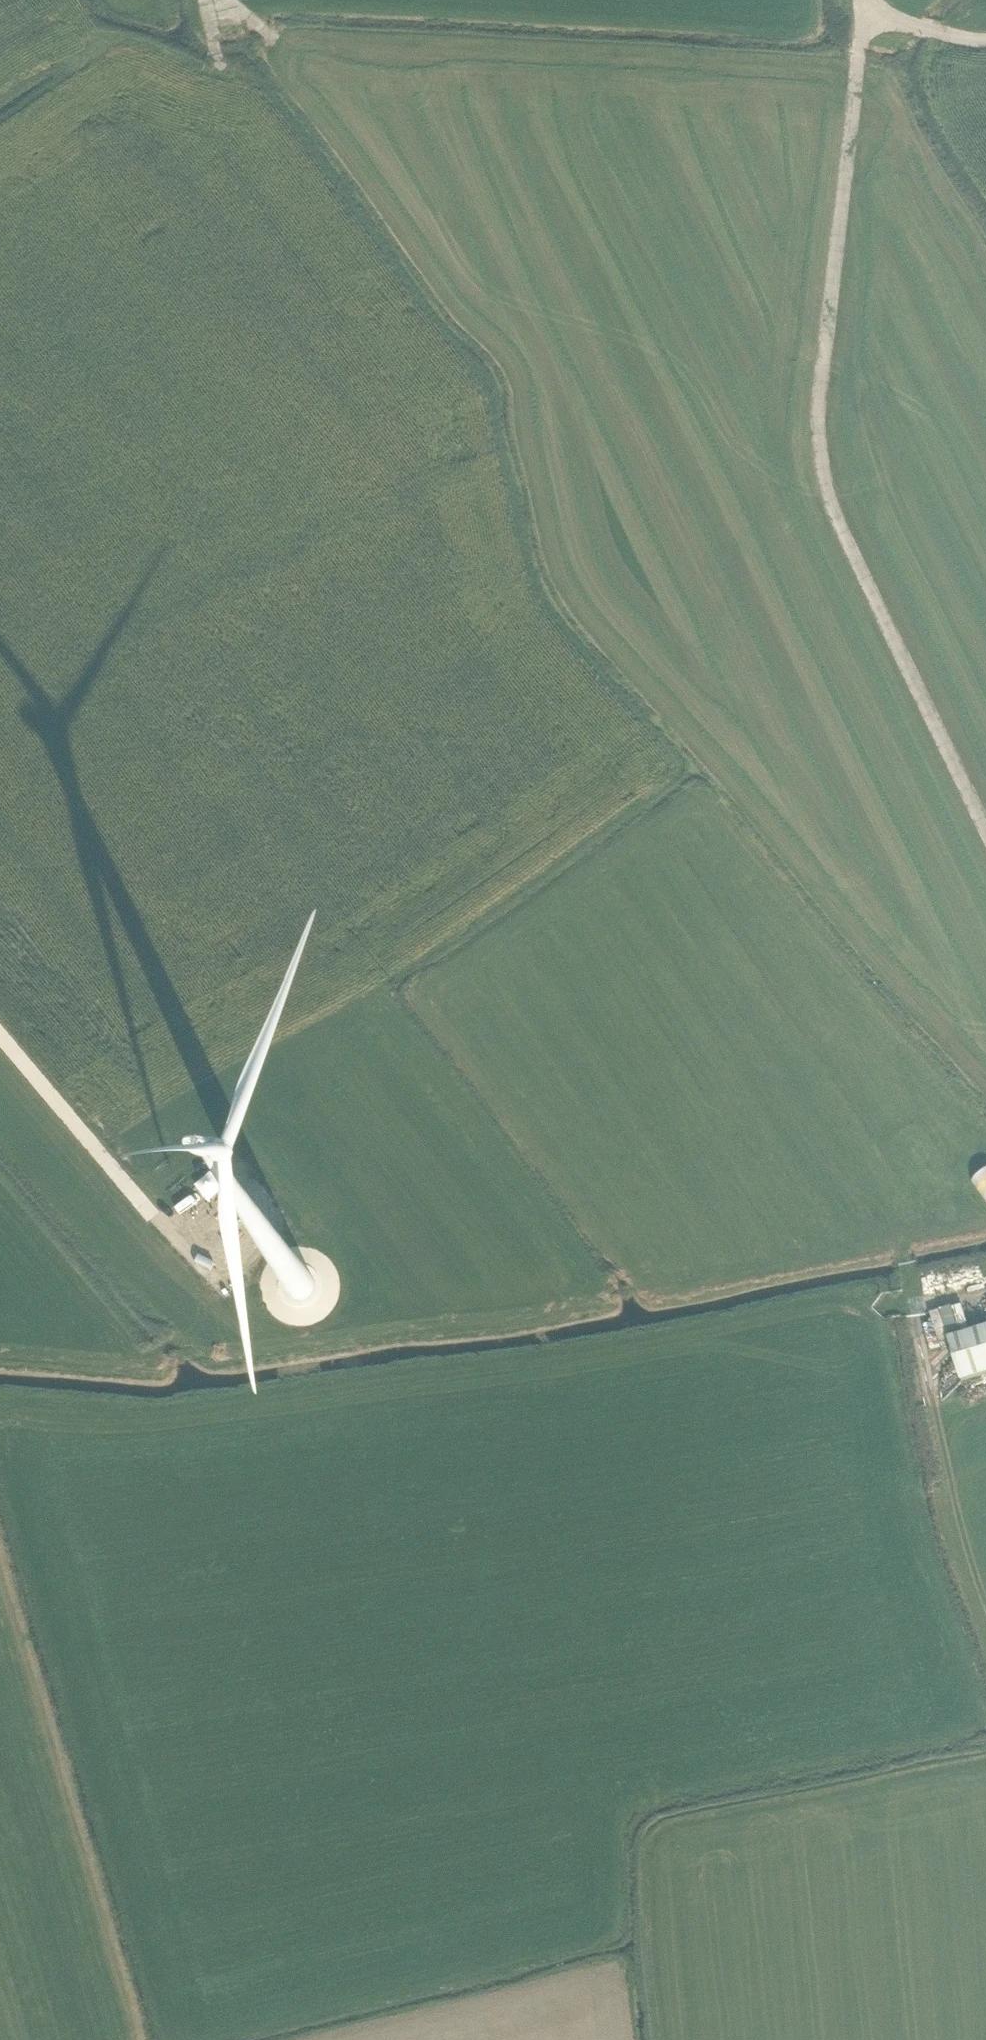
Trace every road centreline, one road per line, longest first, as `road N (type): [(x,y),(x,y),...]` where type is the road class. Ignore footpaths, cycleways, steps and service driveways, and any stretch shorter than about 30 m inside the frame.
road 1 (track): [(874,15),(860,34),(819,404),(823,473),(842,533),(985,829)]
road 2 (track): [(918,1354),(985,1606)]

